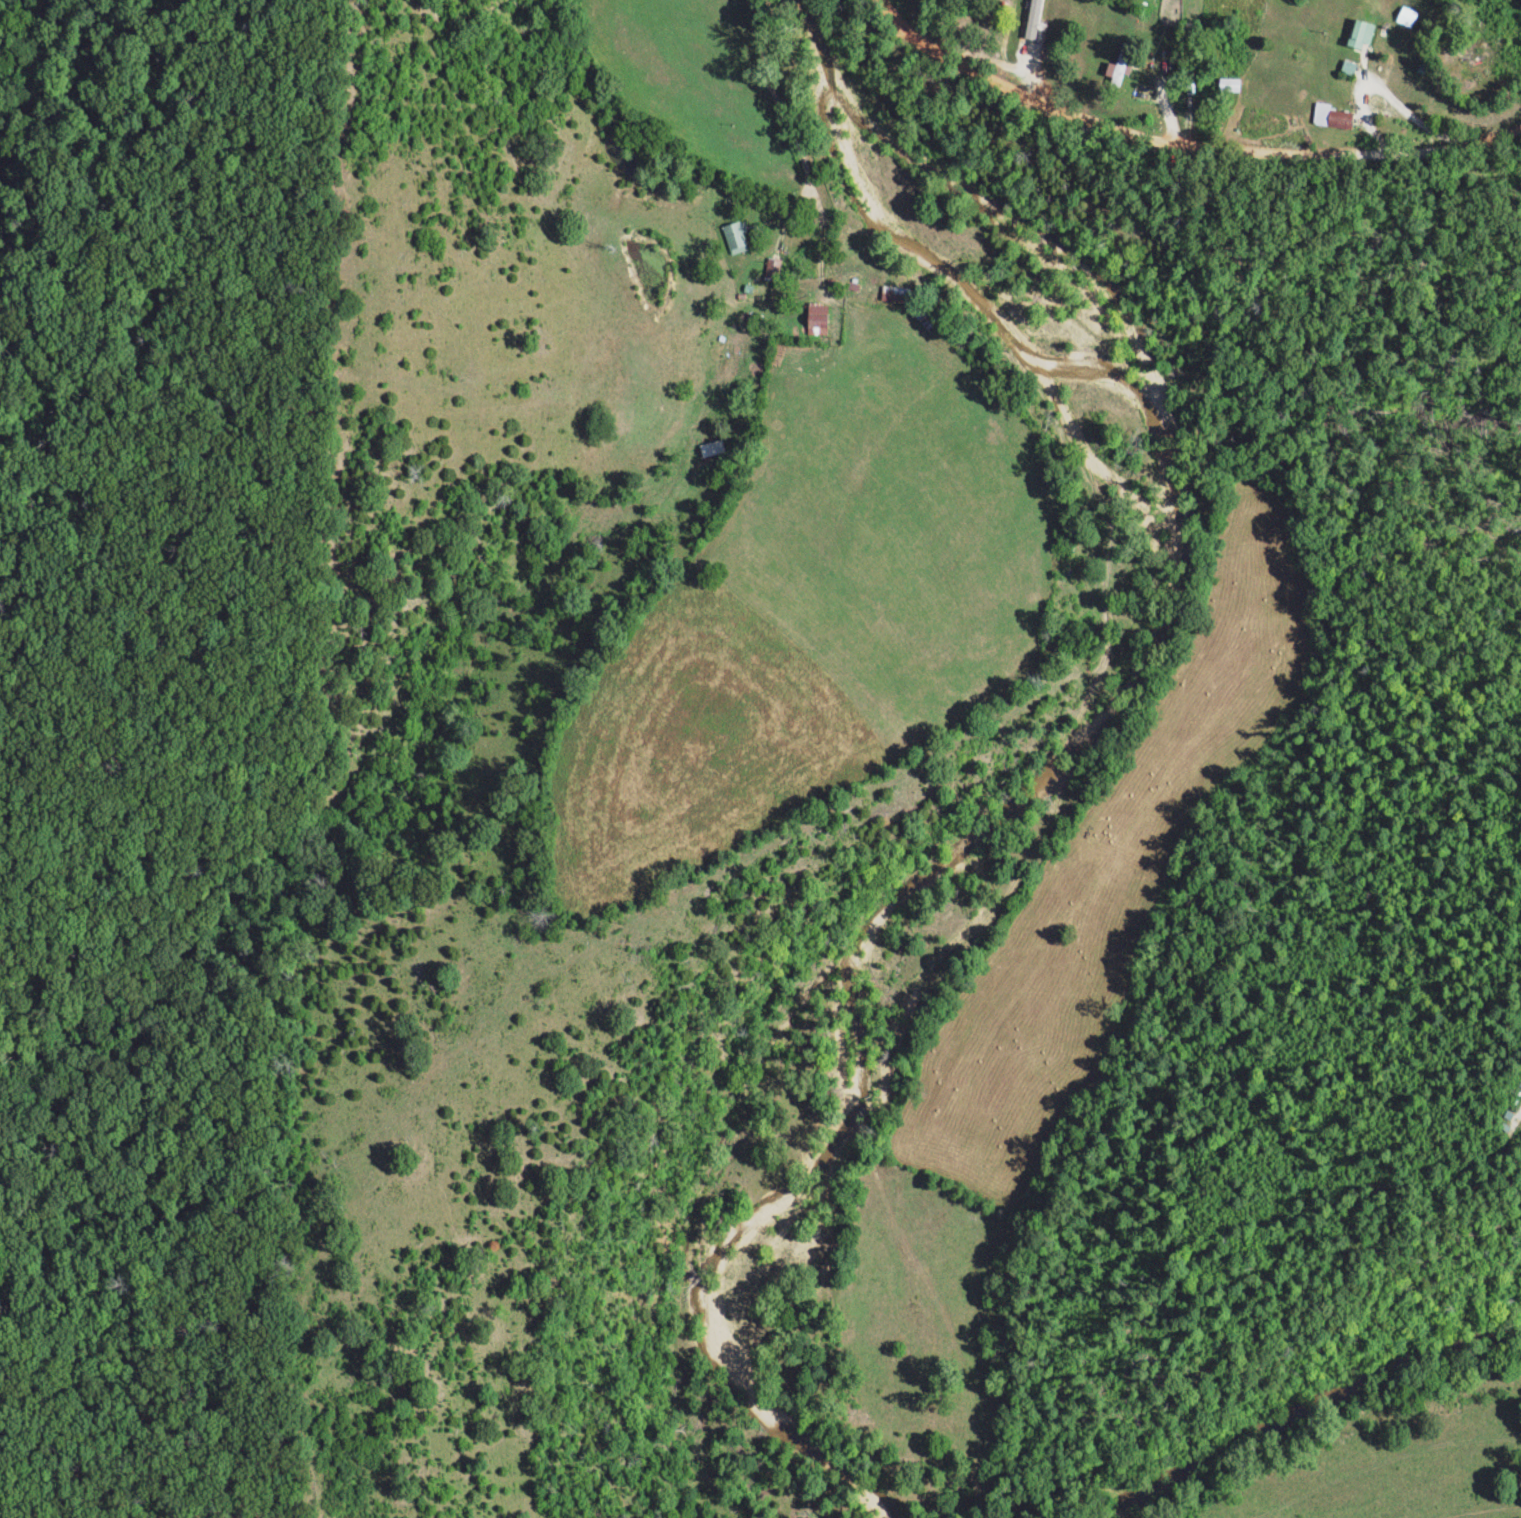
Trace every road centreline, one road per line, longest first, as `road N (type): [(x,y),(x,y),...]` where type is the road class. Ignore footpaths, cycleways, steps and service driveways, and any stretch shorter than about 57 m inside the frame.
road 1 (residential): [(1520,133),(1386,169),(1270,174),(1216,167),(1170,157),(912,43),(881,0)]

